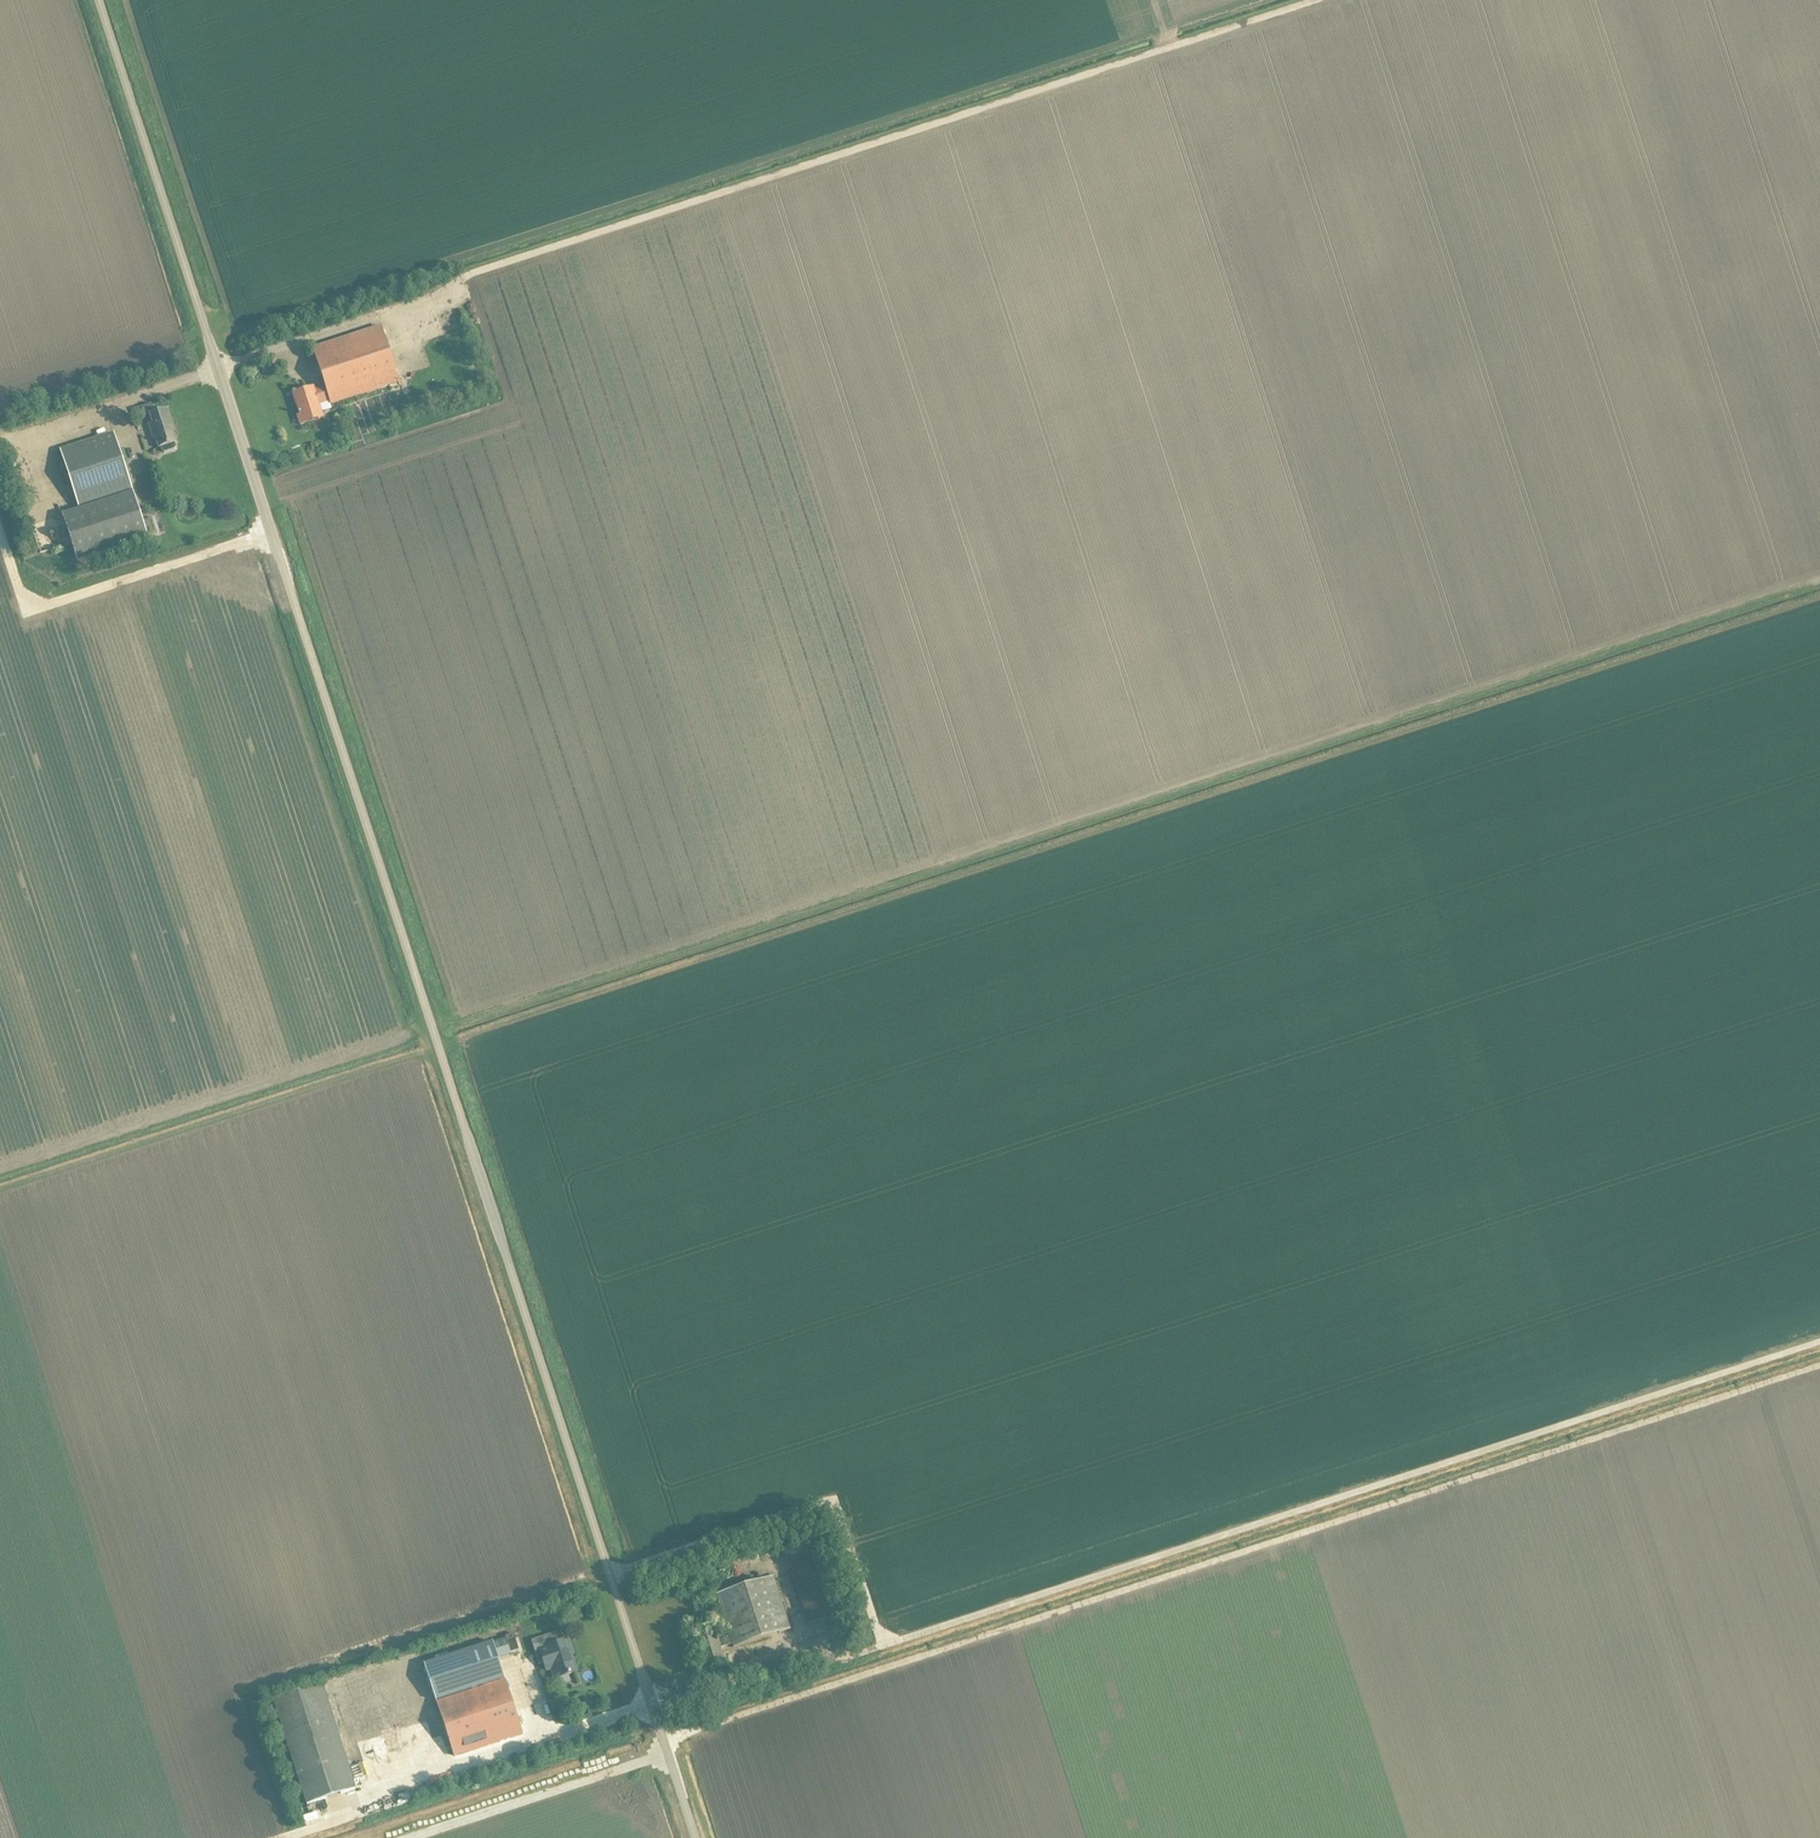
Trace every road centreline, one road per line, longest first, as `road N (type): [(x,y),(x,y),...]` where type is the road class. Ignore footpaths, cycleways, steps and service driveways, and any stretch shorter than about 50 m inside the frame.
road 1 (tertiary): [(697,1837),(98,0)]

